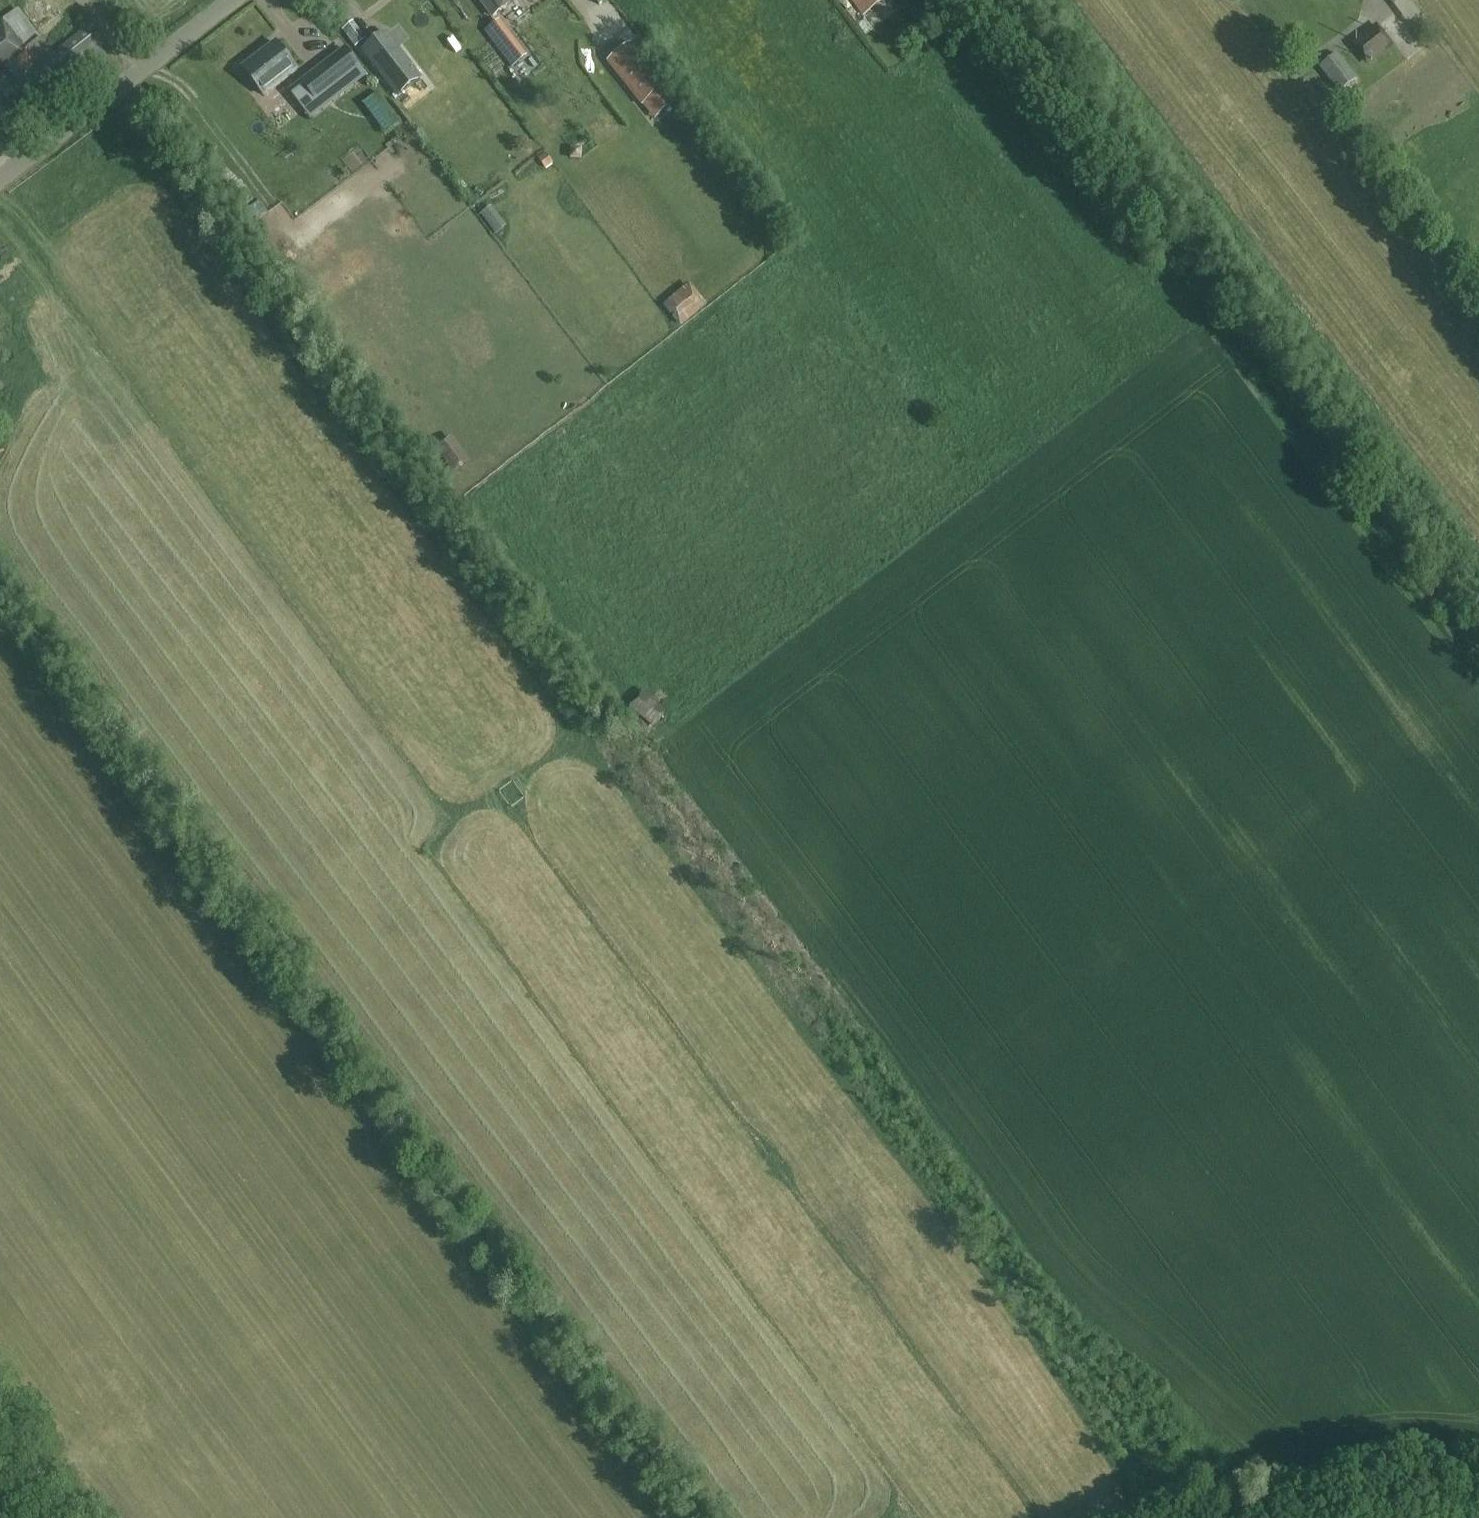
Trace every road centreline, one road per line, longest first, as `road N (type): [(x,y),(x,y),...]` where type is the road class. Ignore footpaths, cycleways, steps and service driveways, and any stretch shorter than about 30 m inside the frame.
road 1 (track): [(983,0),(1478,653)]
road 2 (unclassified): [(0,179),(238,0)]

